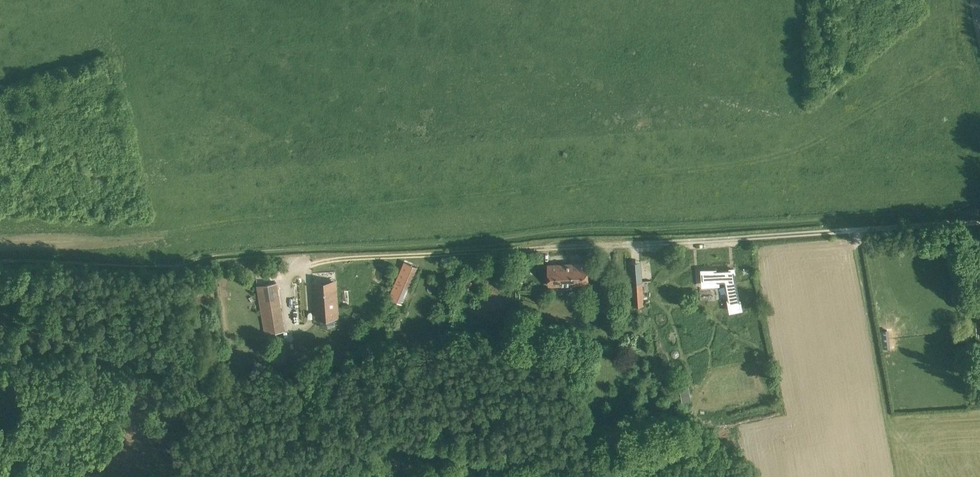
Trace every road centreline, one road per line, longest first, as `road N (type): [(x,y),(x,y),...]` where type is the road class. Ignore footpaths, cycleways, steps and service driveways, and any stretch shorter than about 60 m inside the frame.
road 1 (track): [(185,262),(979,219)]
road 2 (track): [(0,254),(185,262)]

